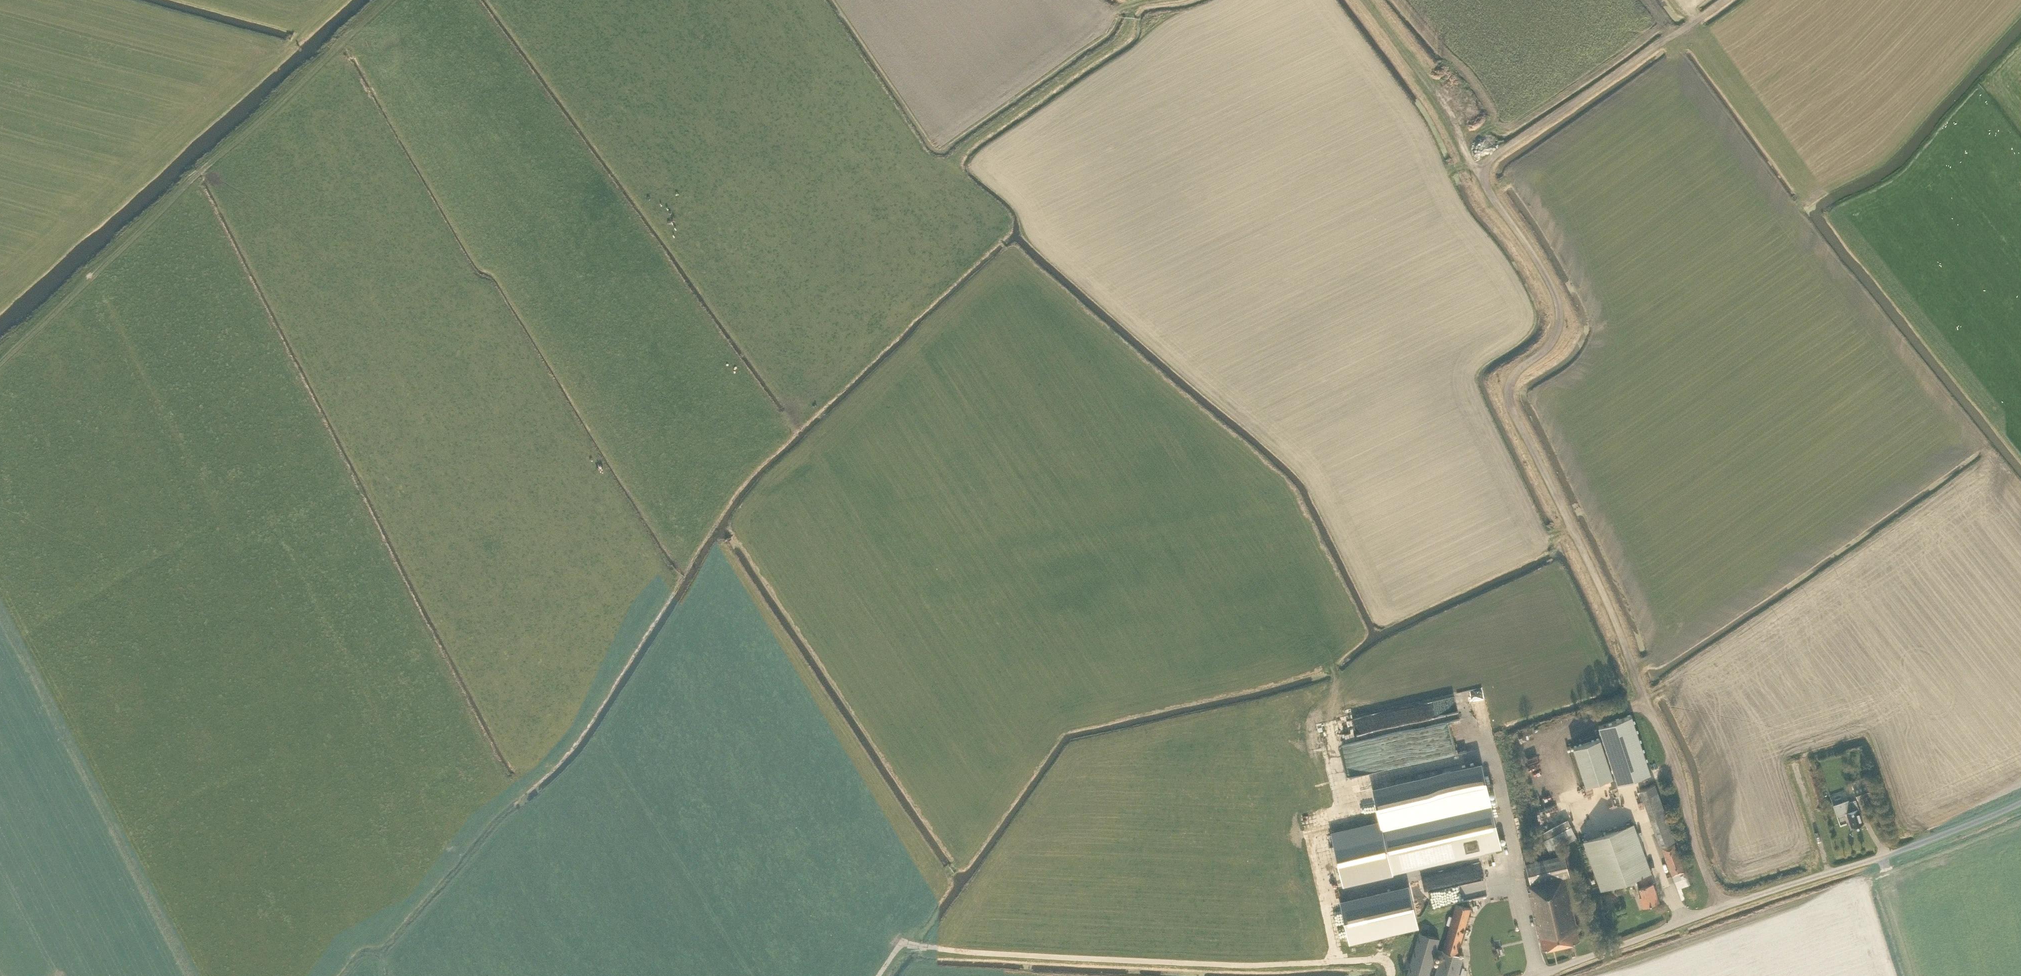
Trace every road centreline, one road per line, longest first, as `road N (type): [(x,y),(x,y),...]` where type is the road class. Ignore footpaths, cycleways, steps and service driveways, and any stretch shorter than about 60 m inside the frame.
road 1 (track): [(1479,169),(1559,311),(1553,340),(1513,377),(1512,407),(1675,759),(1694,842),(1721,907)]
road 2 (unclassified): [(1531,975),(2020,800)]
road 3 (track): [(1725,0),(1479,169)]
road 4 (track): [(956,158),(1121,39),(1129,5)]
road 5 (track): [(1366,0),(1479,169)]

